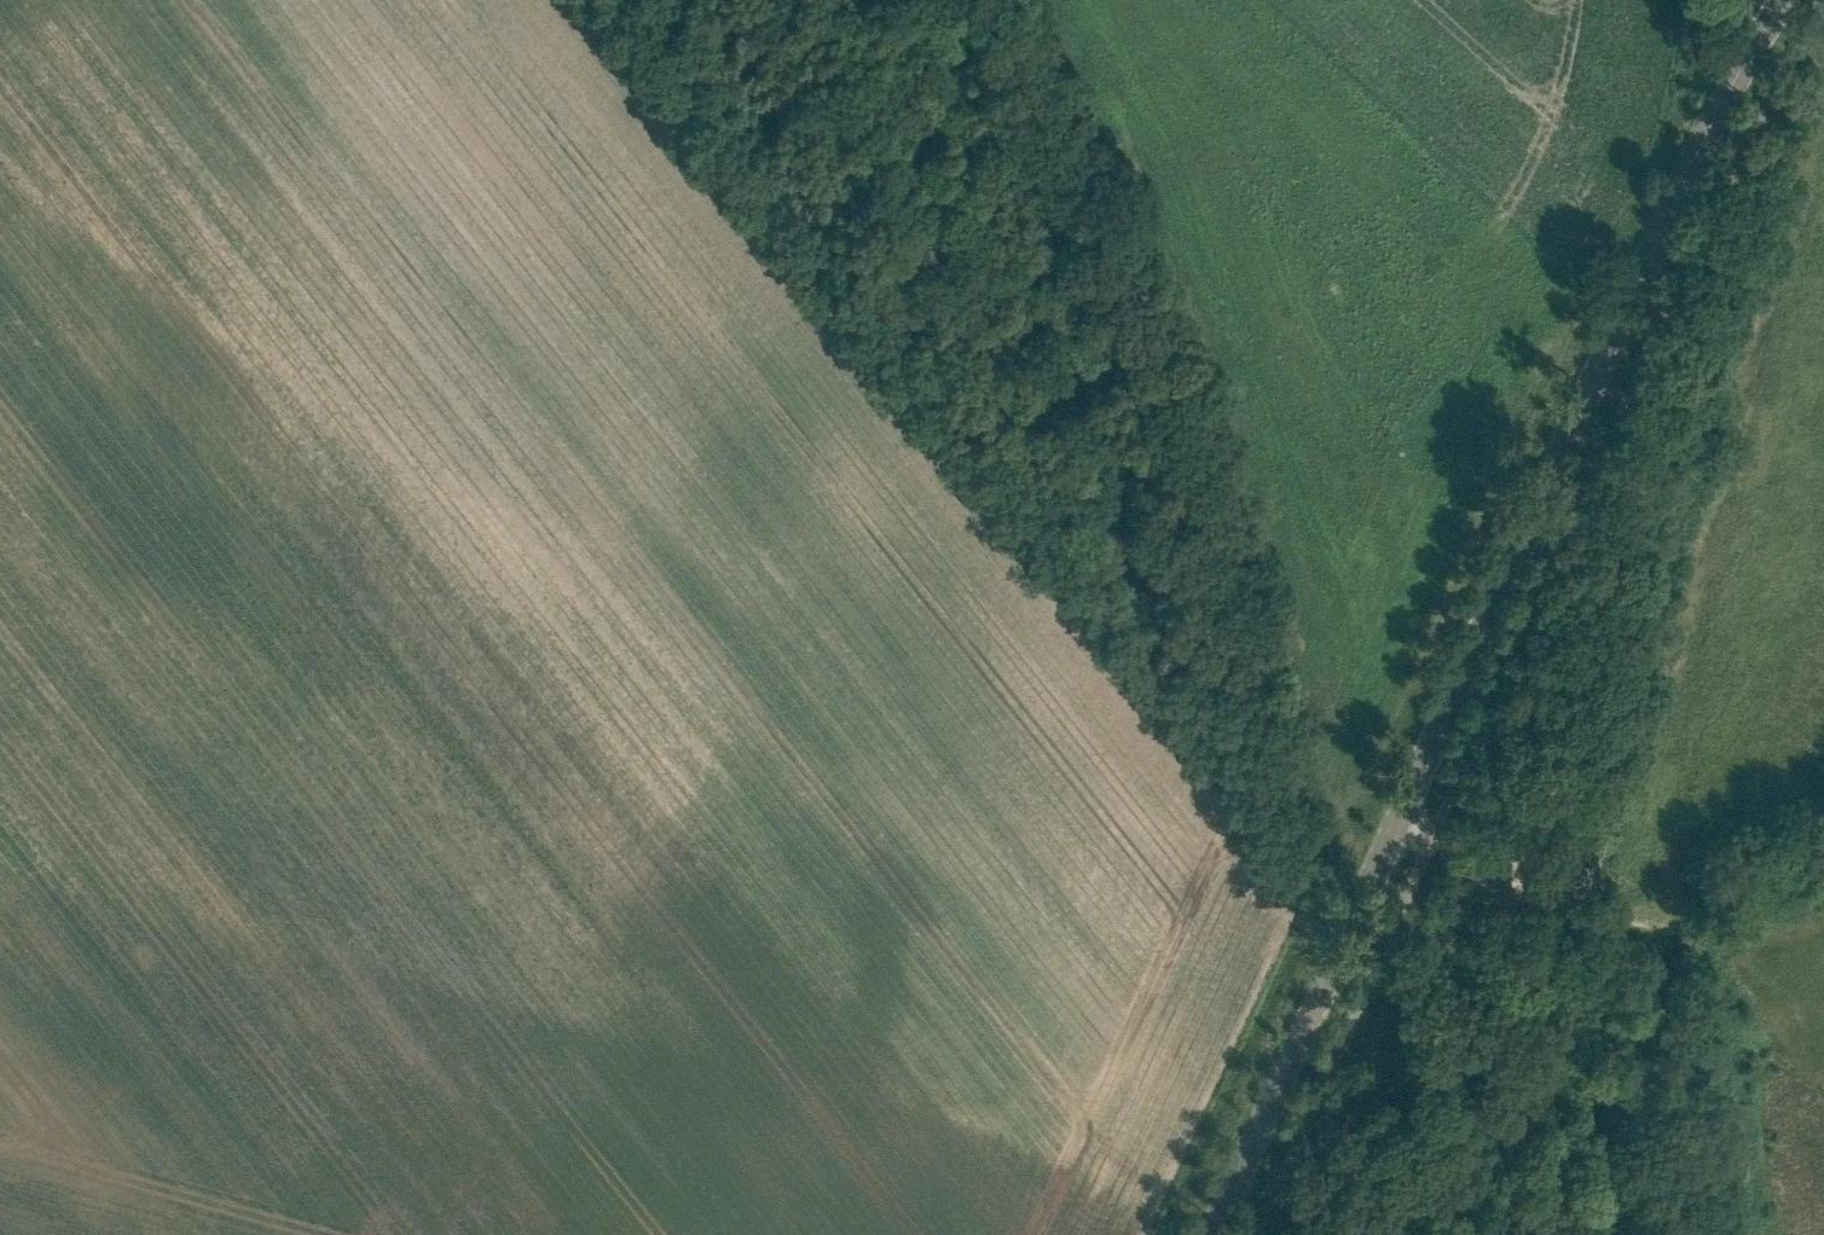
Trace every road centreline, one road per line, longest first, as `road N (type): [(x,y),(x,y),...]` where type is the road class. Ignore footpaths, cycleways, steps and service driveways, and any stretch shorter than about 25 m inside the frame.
road 1 (secondary): [(1208,1234),(1634,291),(1745,62),(1786,0)]
road 2 (track): [(1397,818),(1653,930),(1699,940)]

